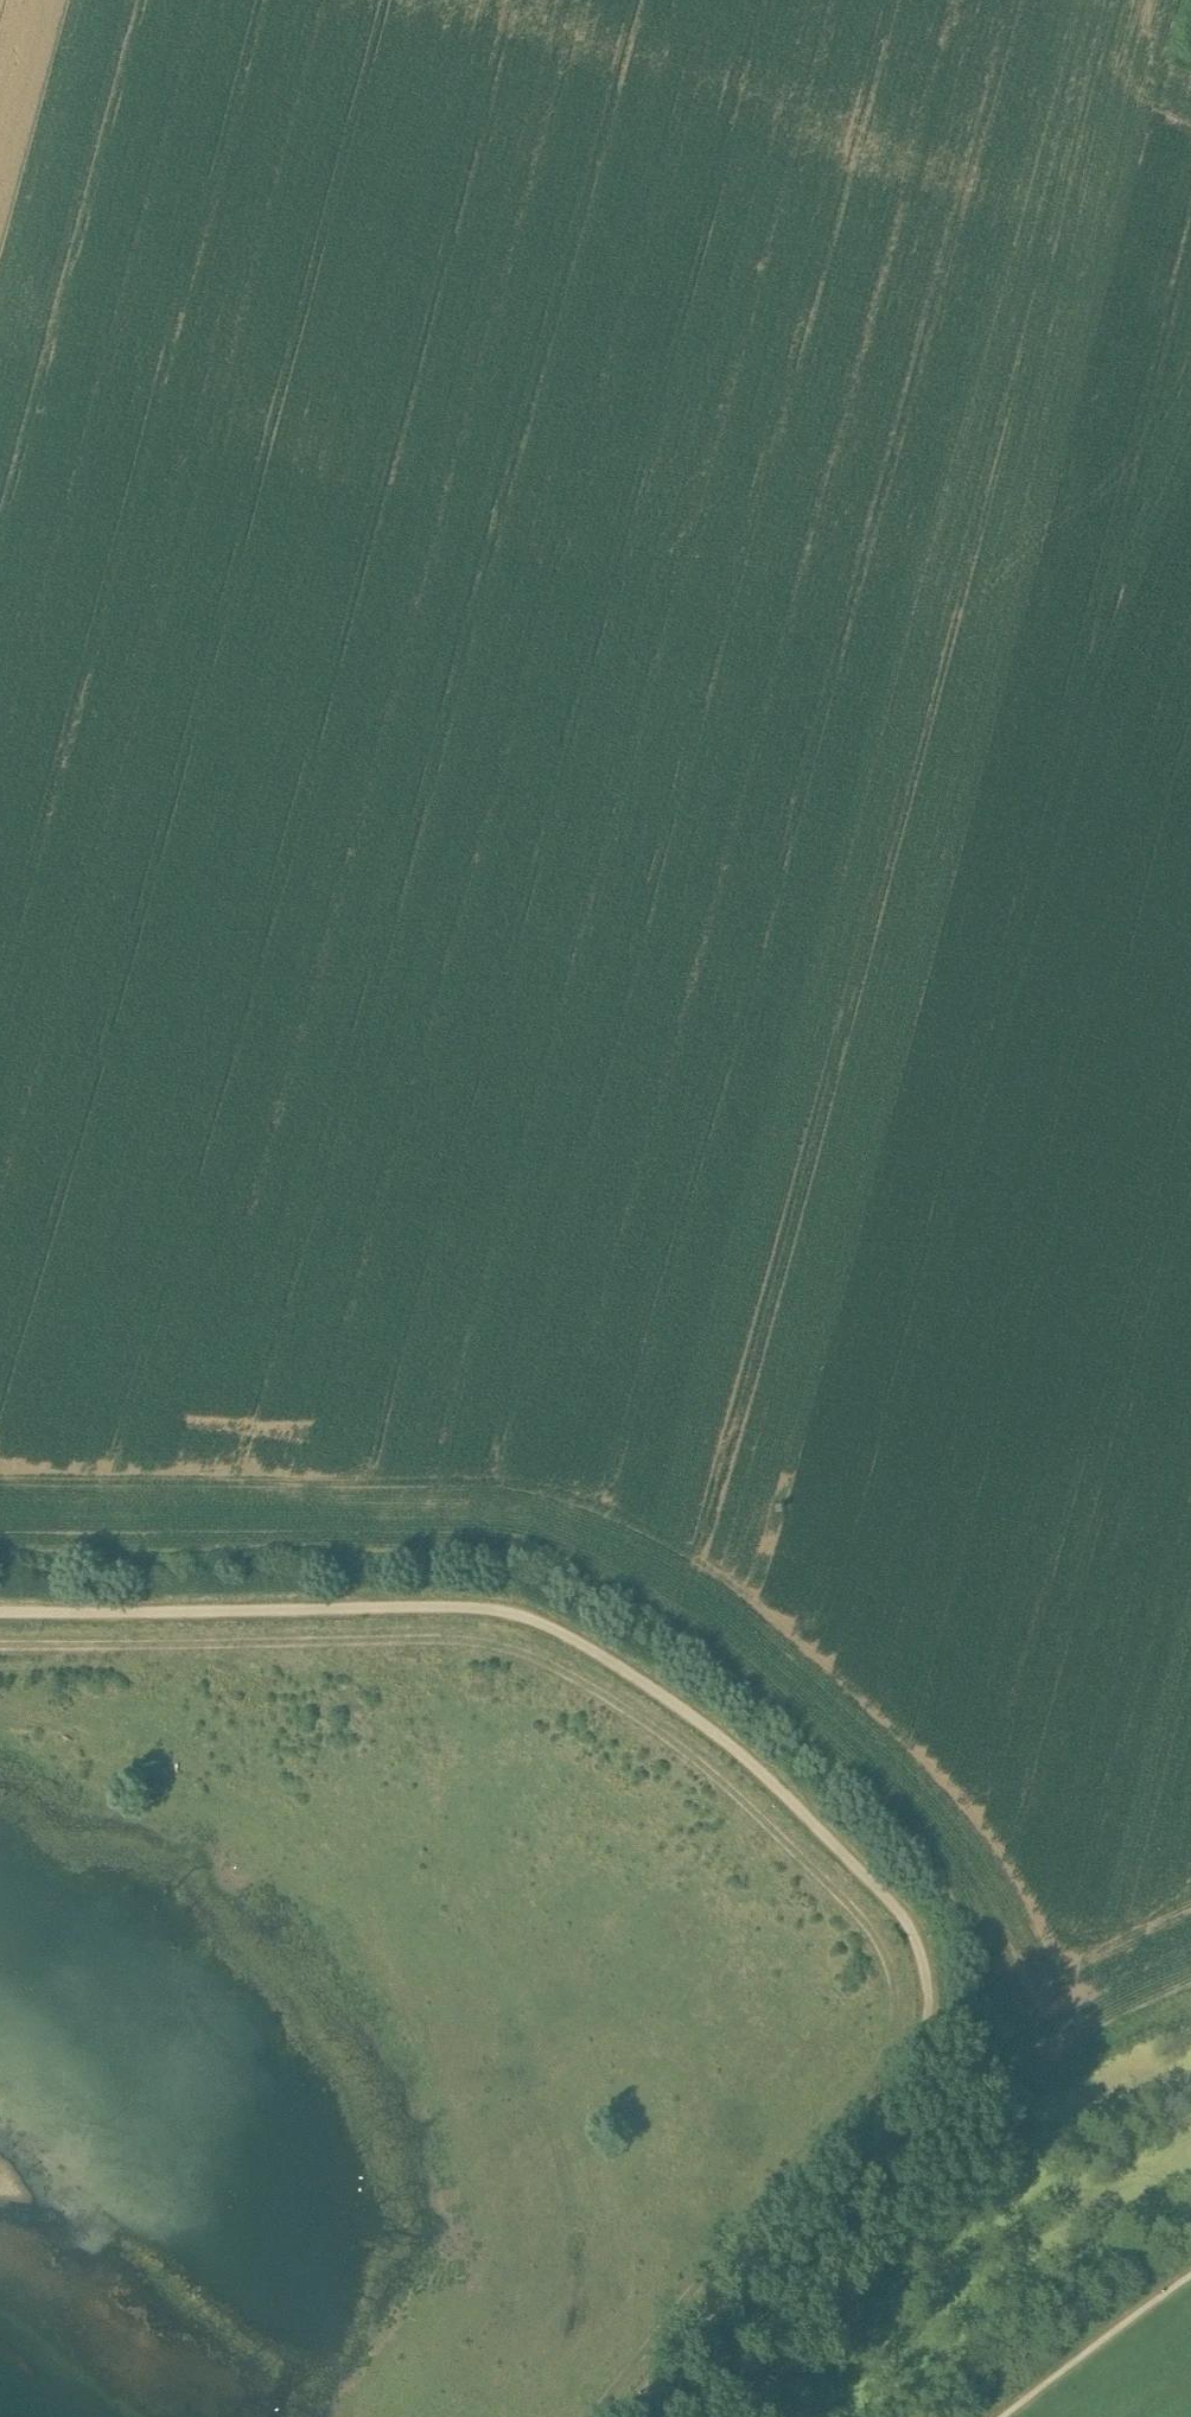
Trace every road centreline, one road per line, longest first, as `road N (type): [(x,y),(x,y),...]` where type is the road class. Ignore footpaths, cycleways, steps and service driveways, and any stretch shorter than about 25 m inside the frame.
road 1 (track): [(0,1644),(466,1638),(515,1648),(594,1684),(708,1766),(862,1914),(885,1950),(896,1998),(886,2055),(592,2416)]
road 2 (track): [(1190,2271),(995,2416)]

